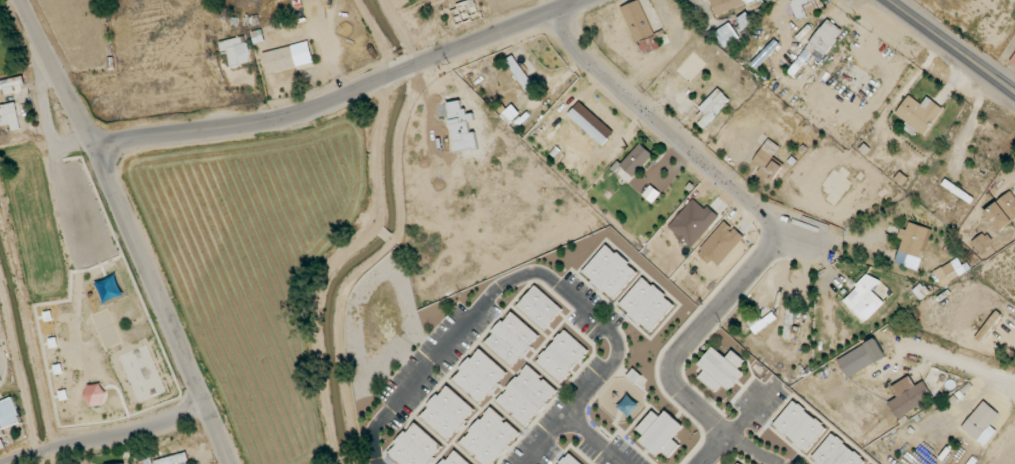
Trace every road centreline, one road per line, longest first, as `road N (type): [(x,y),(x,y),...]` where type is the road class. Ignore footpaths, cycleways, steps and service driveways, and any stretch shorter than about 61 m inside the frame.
road 1 (residential): [(59,448),(31,307),(67,299),(67,212),(42,48)]
road 2 (residential): [(560,8),(596,68),(759,212),(810,245)]
road 3 (tertiary): [(230,463),(94,144)]
road 4 (tertiary): [(94,144),(307,112),(391,75)]
road 5 (residential): [(11,463),(206,406)]
road 6 (tertiary): [(403,70),(581,0)]
road 7 (tertiary): [(94,144),(19,0)]
road 8 (secondary): [(889,0),(1014,91)]

